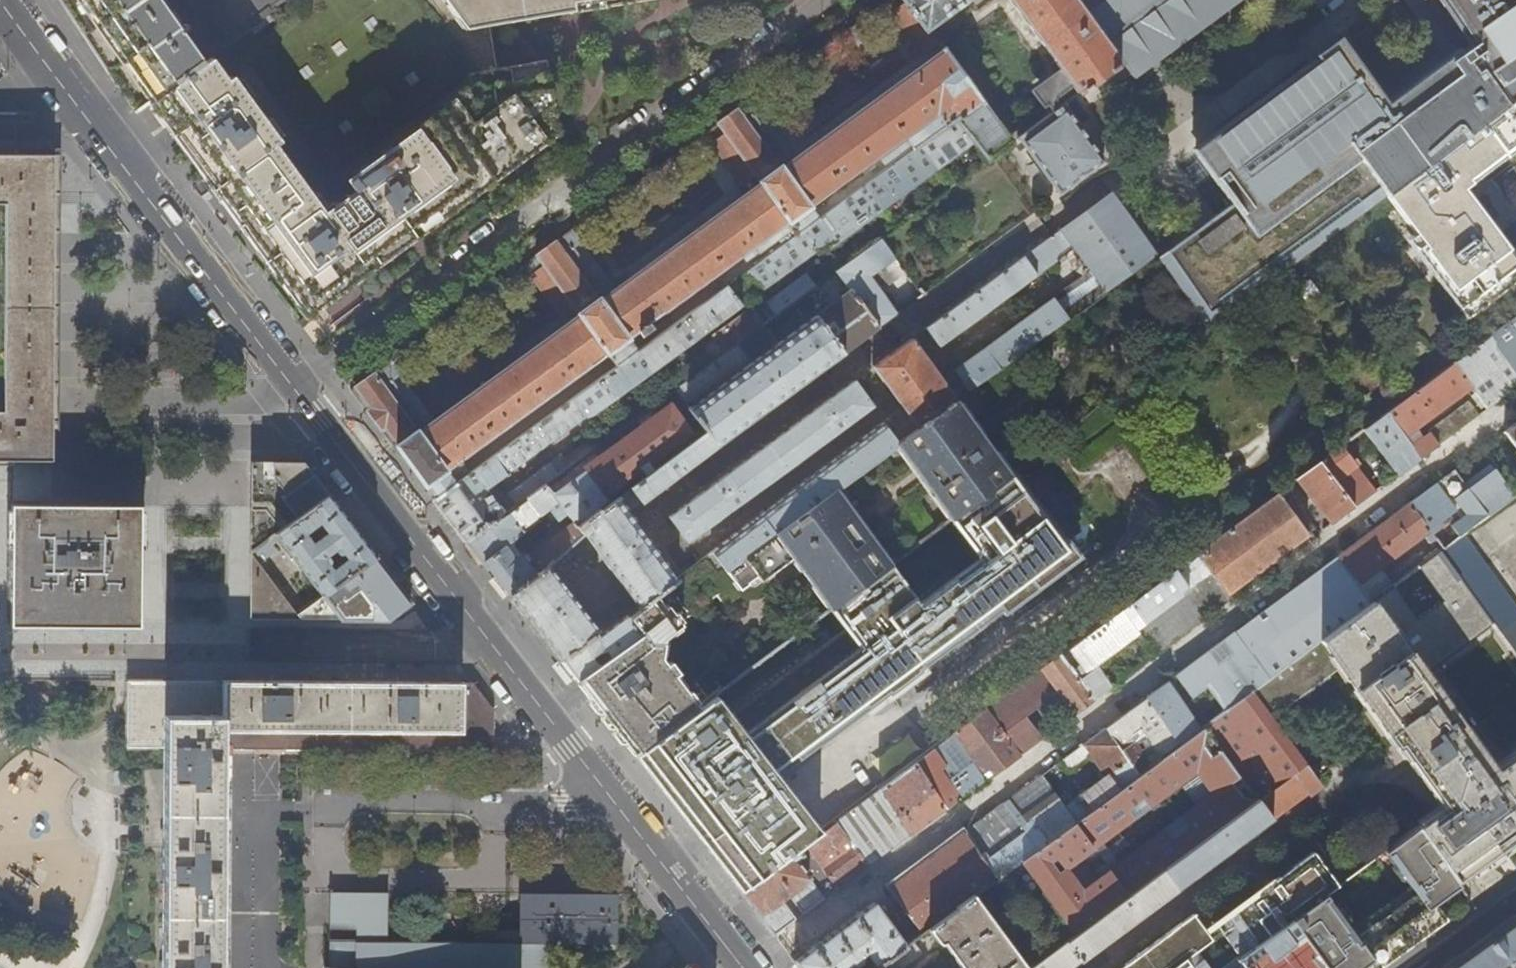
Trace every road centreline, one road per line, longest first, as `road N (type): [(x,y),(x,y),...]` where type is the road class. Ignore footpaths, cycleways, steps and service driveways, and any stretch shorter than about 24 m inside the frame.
road 1 (residential): [(2,0),(606,794)]
road 2 (residential): [(606,794),(566,806),(310,811)]
road 3 (residential): [(606,794),(743,967)]

